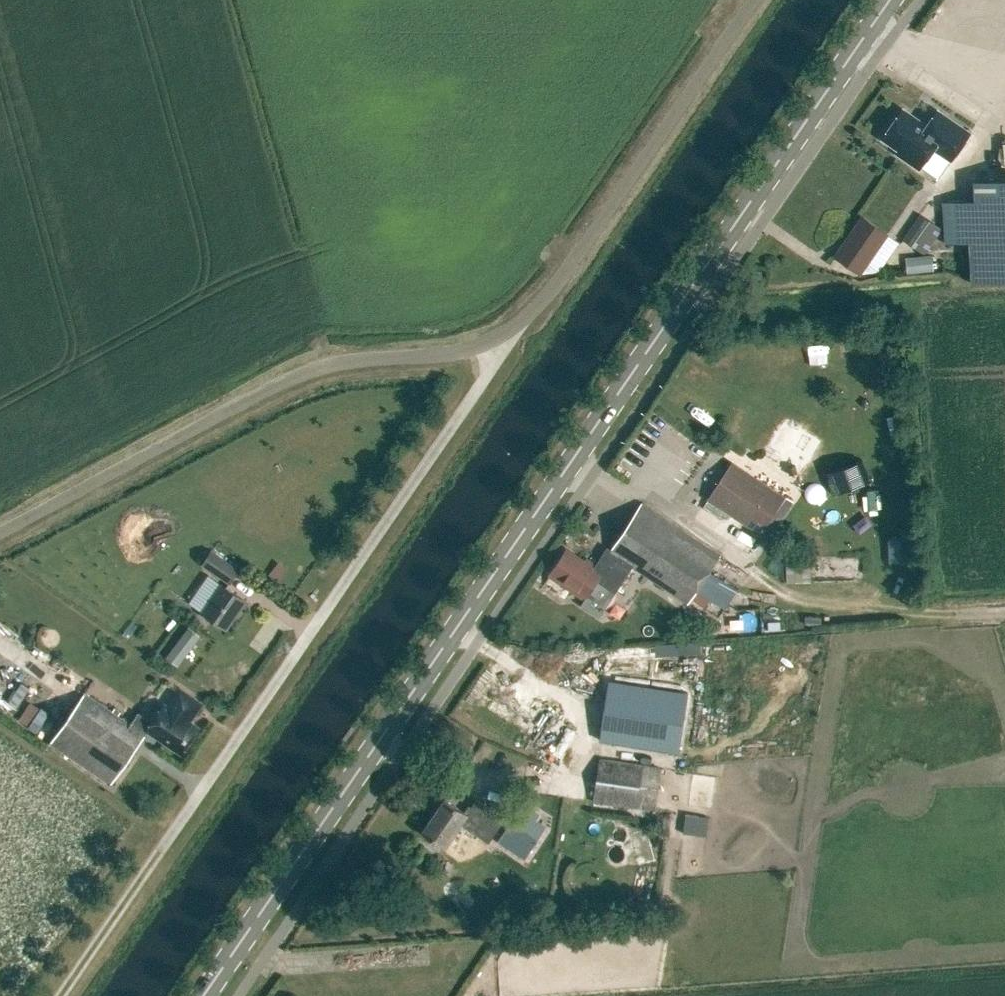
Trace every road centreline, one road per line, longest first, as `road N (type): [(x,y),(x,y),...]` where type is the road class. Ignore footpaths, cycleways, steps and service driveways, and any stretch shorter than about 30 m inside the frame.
road 1 (secondary): [(203,995),(890,0)]
road 2 (unclassified): [(163,846),(488,374),(486,345)]
road 3 (unclassified): [(0,531),(298,376),(486,345)]
road 4 (unclassified): [(486,345),(510,333),(567,269),(752,0)]
road 5 (track): [(61,995),(163,846)]

